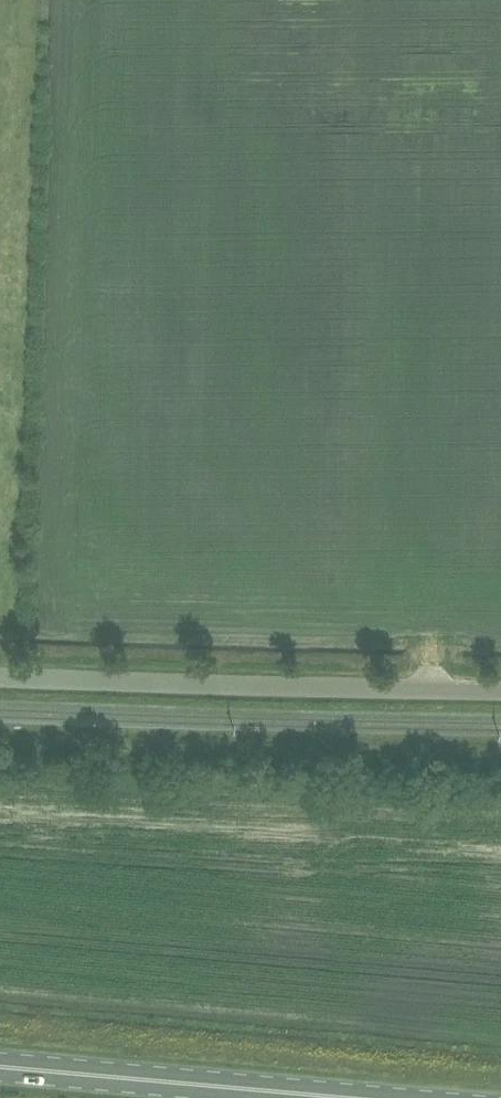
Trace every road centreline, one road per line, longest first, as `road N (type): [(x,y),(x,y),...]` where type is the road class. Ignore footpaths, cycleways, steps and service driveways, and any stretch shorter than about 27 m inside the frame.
road 1 (unclassified): [(0,680),(500,692)]
road 2 (primary): [(348,1097),(0,1067)]

